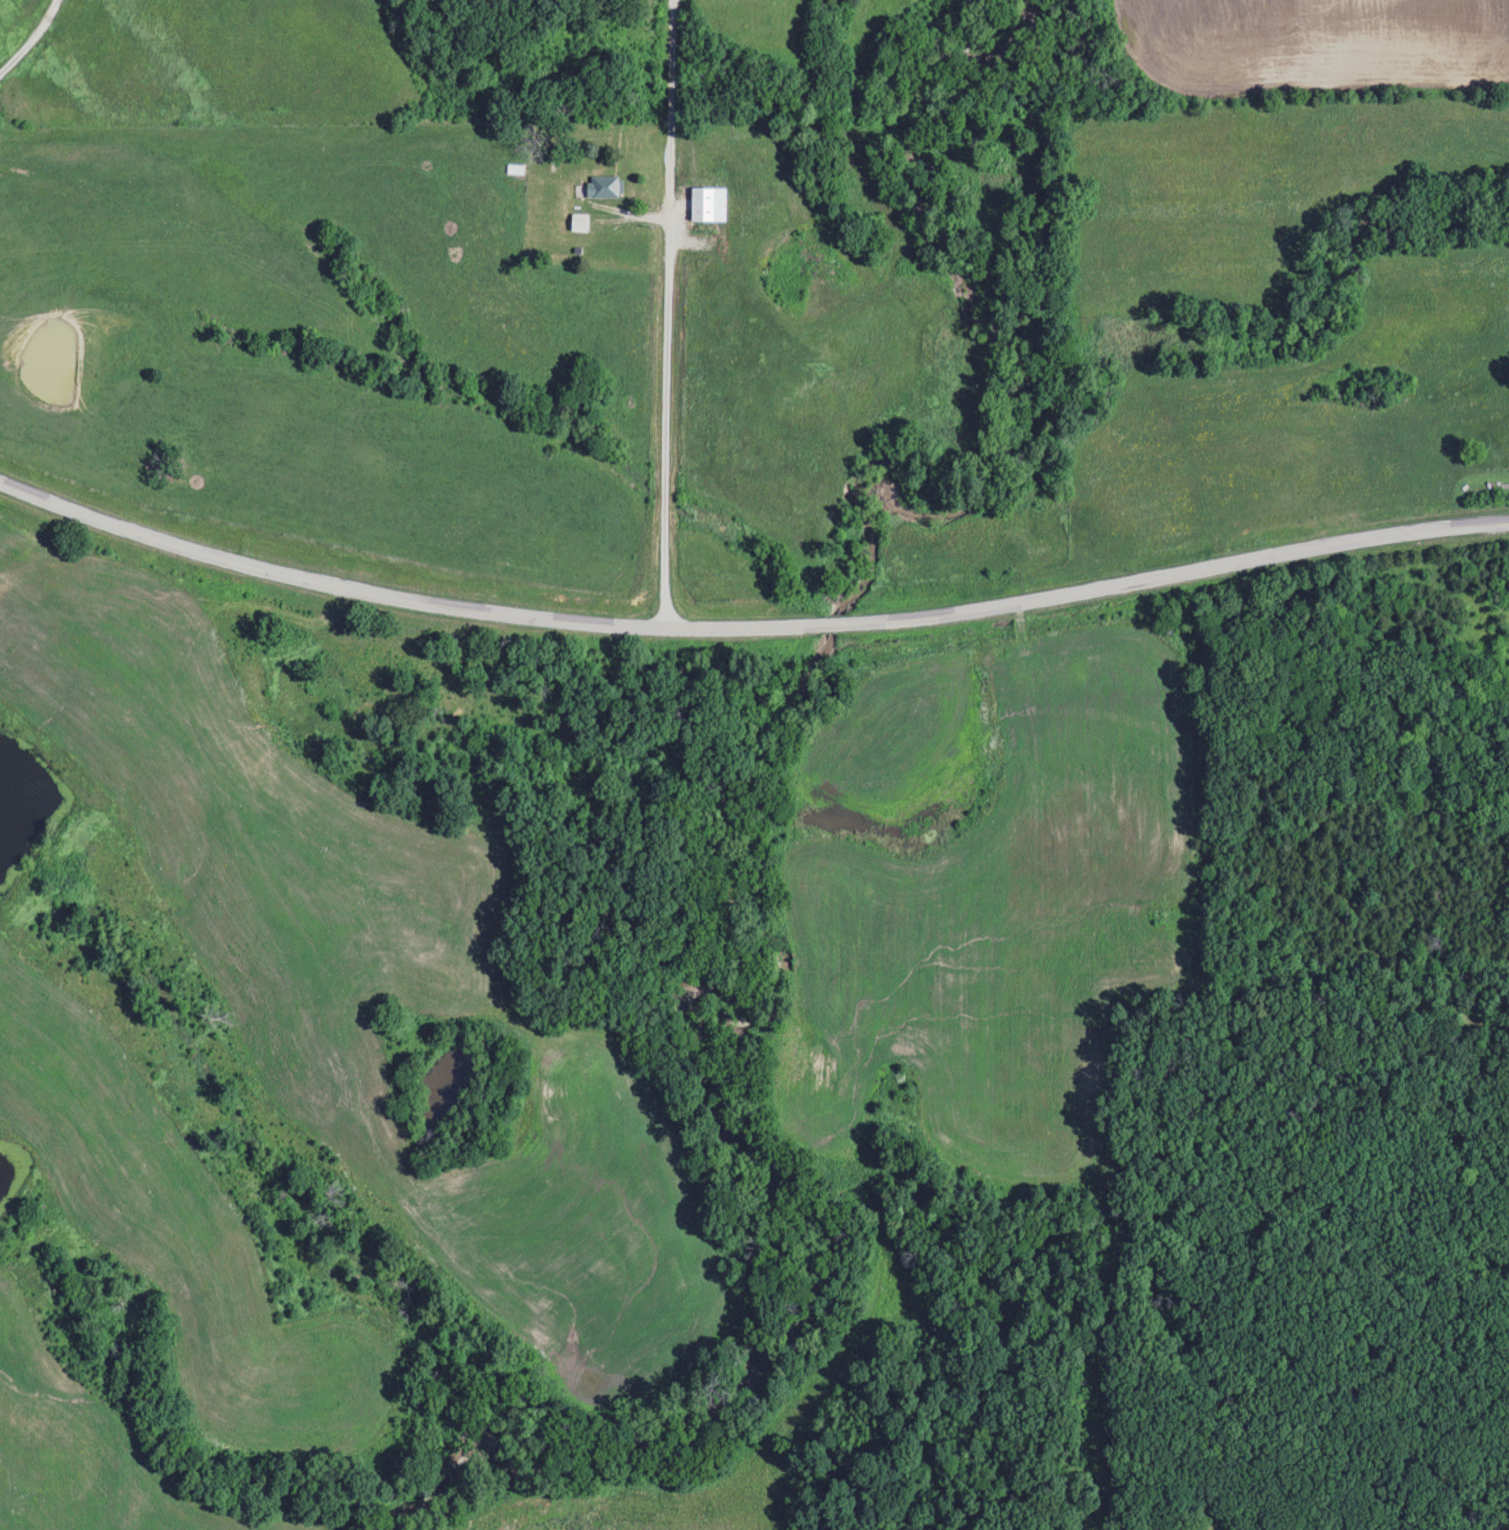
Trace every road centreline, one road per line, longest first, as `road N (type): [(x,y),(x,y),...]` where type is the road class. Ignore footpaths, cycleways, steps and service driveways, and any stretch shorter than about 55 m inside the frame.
road 1 (tertiary): [(0,489),(227,569),(468,617),(662,632),(899,622),(1445,525),(1508,522)]
road 2 (residential): [(662,632),(669,0)]

